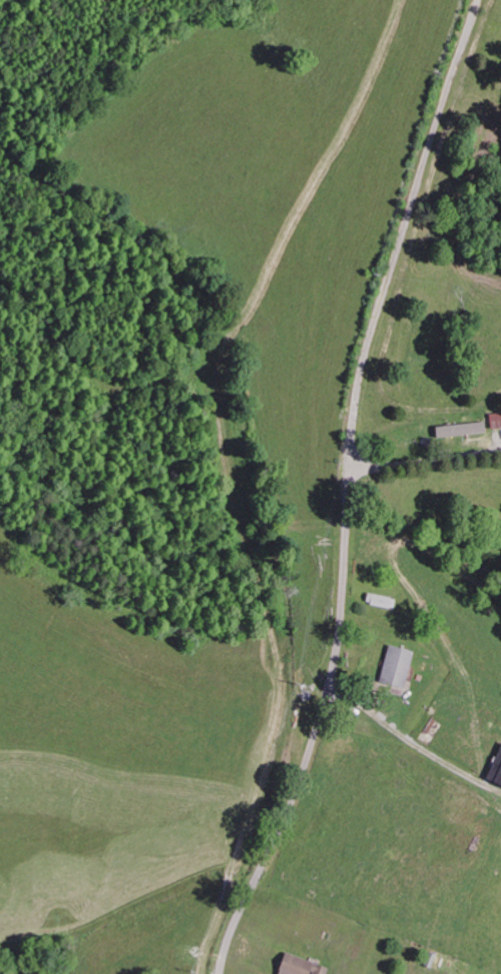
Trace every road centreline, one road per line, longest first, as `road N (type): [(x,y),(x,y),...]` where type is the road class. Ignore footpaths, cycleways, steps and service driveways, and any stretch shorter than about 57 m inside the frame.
road 1 (residential): [(222,973),(299,789),(337,658),(353,447)]
road 2 (track): [(353,447),(366,368),(479,0)]

